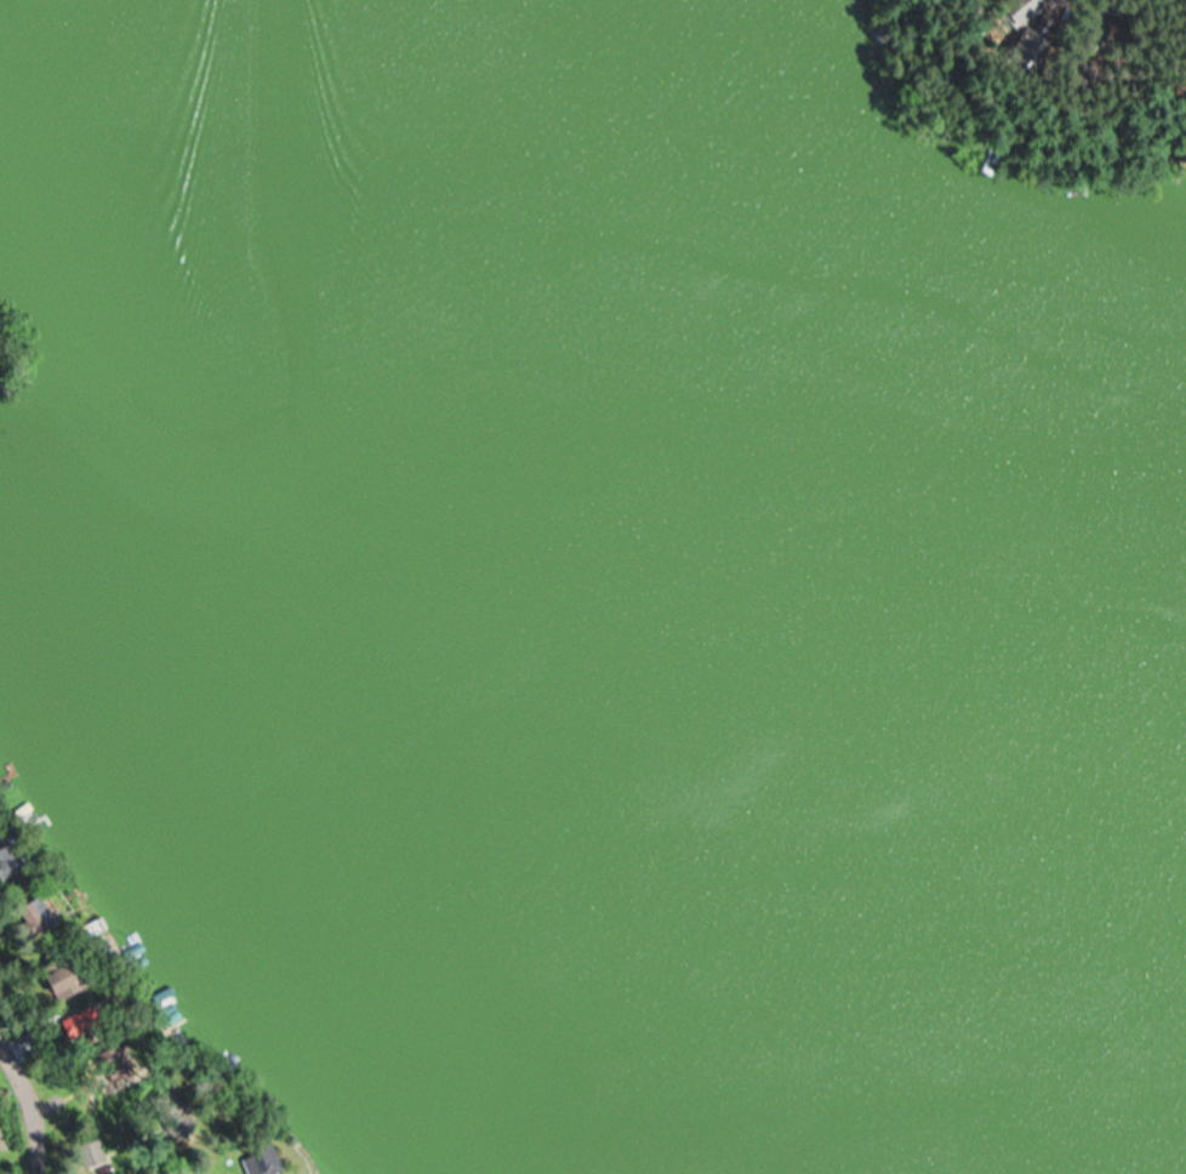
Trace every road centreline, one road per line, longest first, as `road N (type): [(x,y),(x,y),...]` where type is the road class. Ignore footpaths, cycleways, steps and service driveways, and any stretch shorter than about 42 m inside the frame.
road 1 (residential): [(38,1173),(40,1121),(0,1044)]

